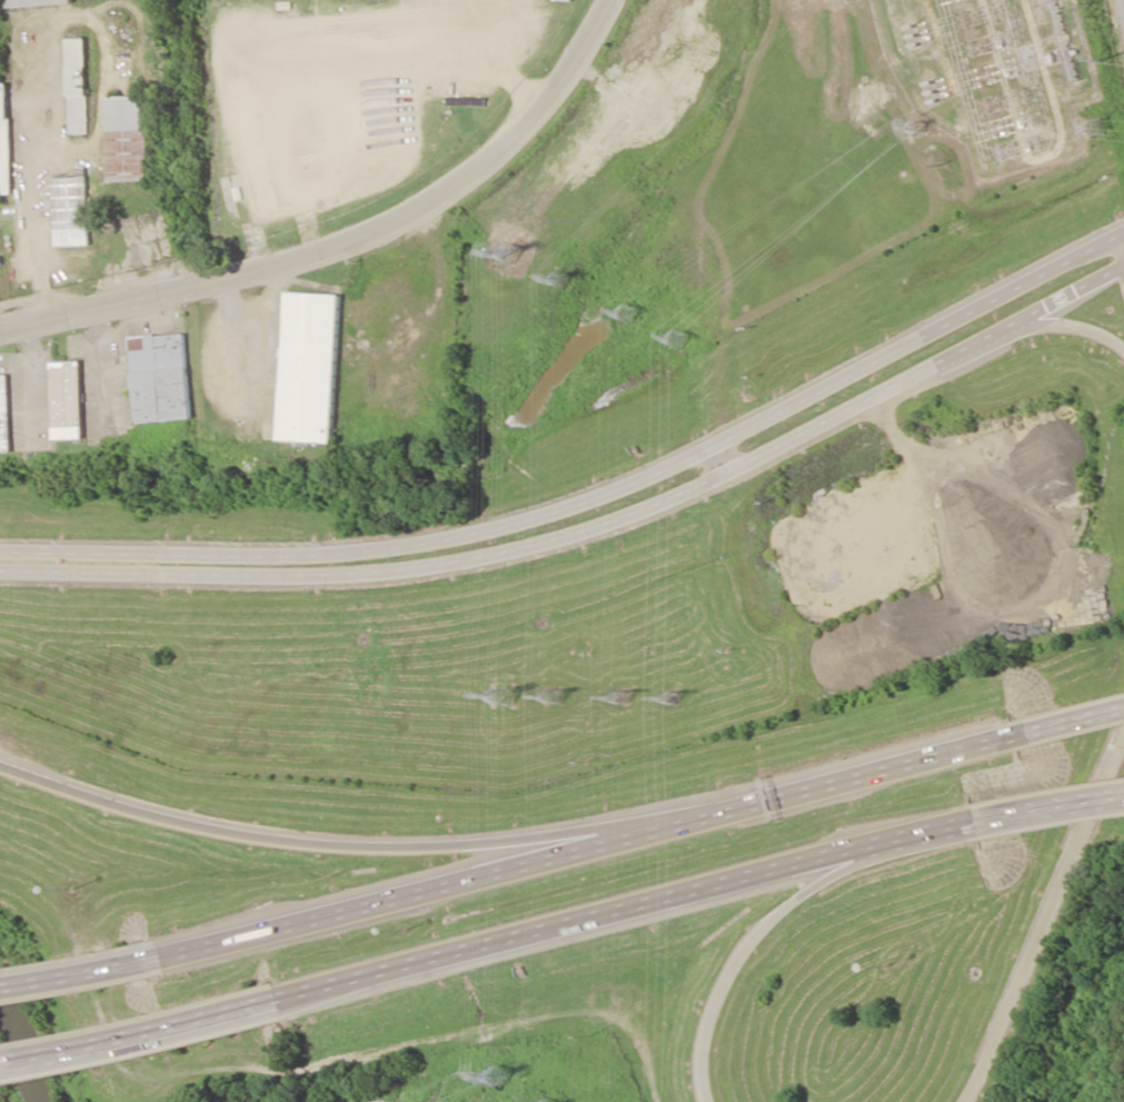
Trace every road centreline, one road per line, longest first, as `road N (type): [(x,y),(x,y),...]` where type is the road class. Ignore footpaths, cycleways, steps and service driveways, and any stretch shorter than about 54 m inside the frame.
road 1 (motorway): [(1017,736),(163,962)]
road 2 (motorway): [(738,437),(608,494),(478,533),(219,555),(0,549)]
road 3 (motorway): [(0,573),(354,577),(446,567),(531,549),(664,506),(735,471)]
road 4 (tertiary): [(612,0),(541,111),(488,165),(422,208),(344,250),(0,334)]
road 5 (motorway): [(714,817),(416,848),(273,840),(0,771)]
road 6 (motorway): [(276,1002),(852,857)]
road 7 (primary): [(735,471),(1123,270)]
road 8 (primary): [(1123,232),(738,437)]
road 9 (motorway): [(1123,744),(966,1101)]
road 10 (motorway): [(706,1101),(705,1048),(744,946),(852,857)]
road 11 (motorway): [(0,1065),(276,1002)]
road 12 (motorway): [(163,962),(0,993)]
road 13 (motorway): [(979,823),(1123,798)]
road 14 (motorway): [(852,857),(979,823)]
road 15 (motorway): [(1003,336),(1063,327),(1102,334),(1123,349)]

